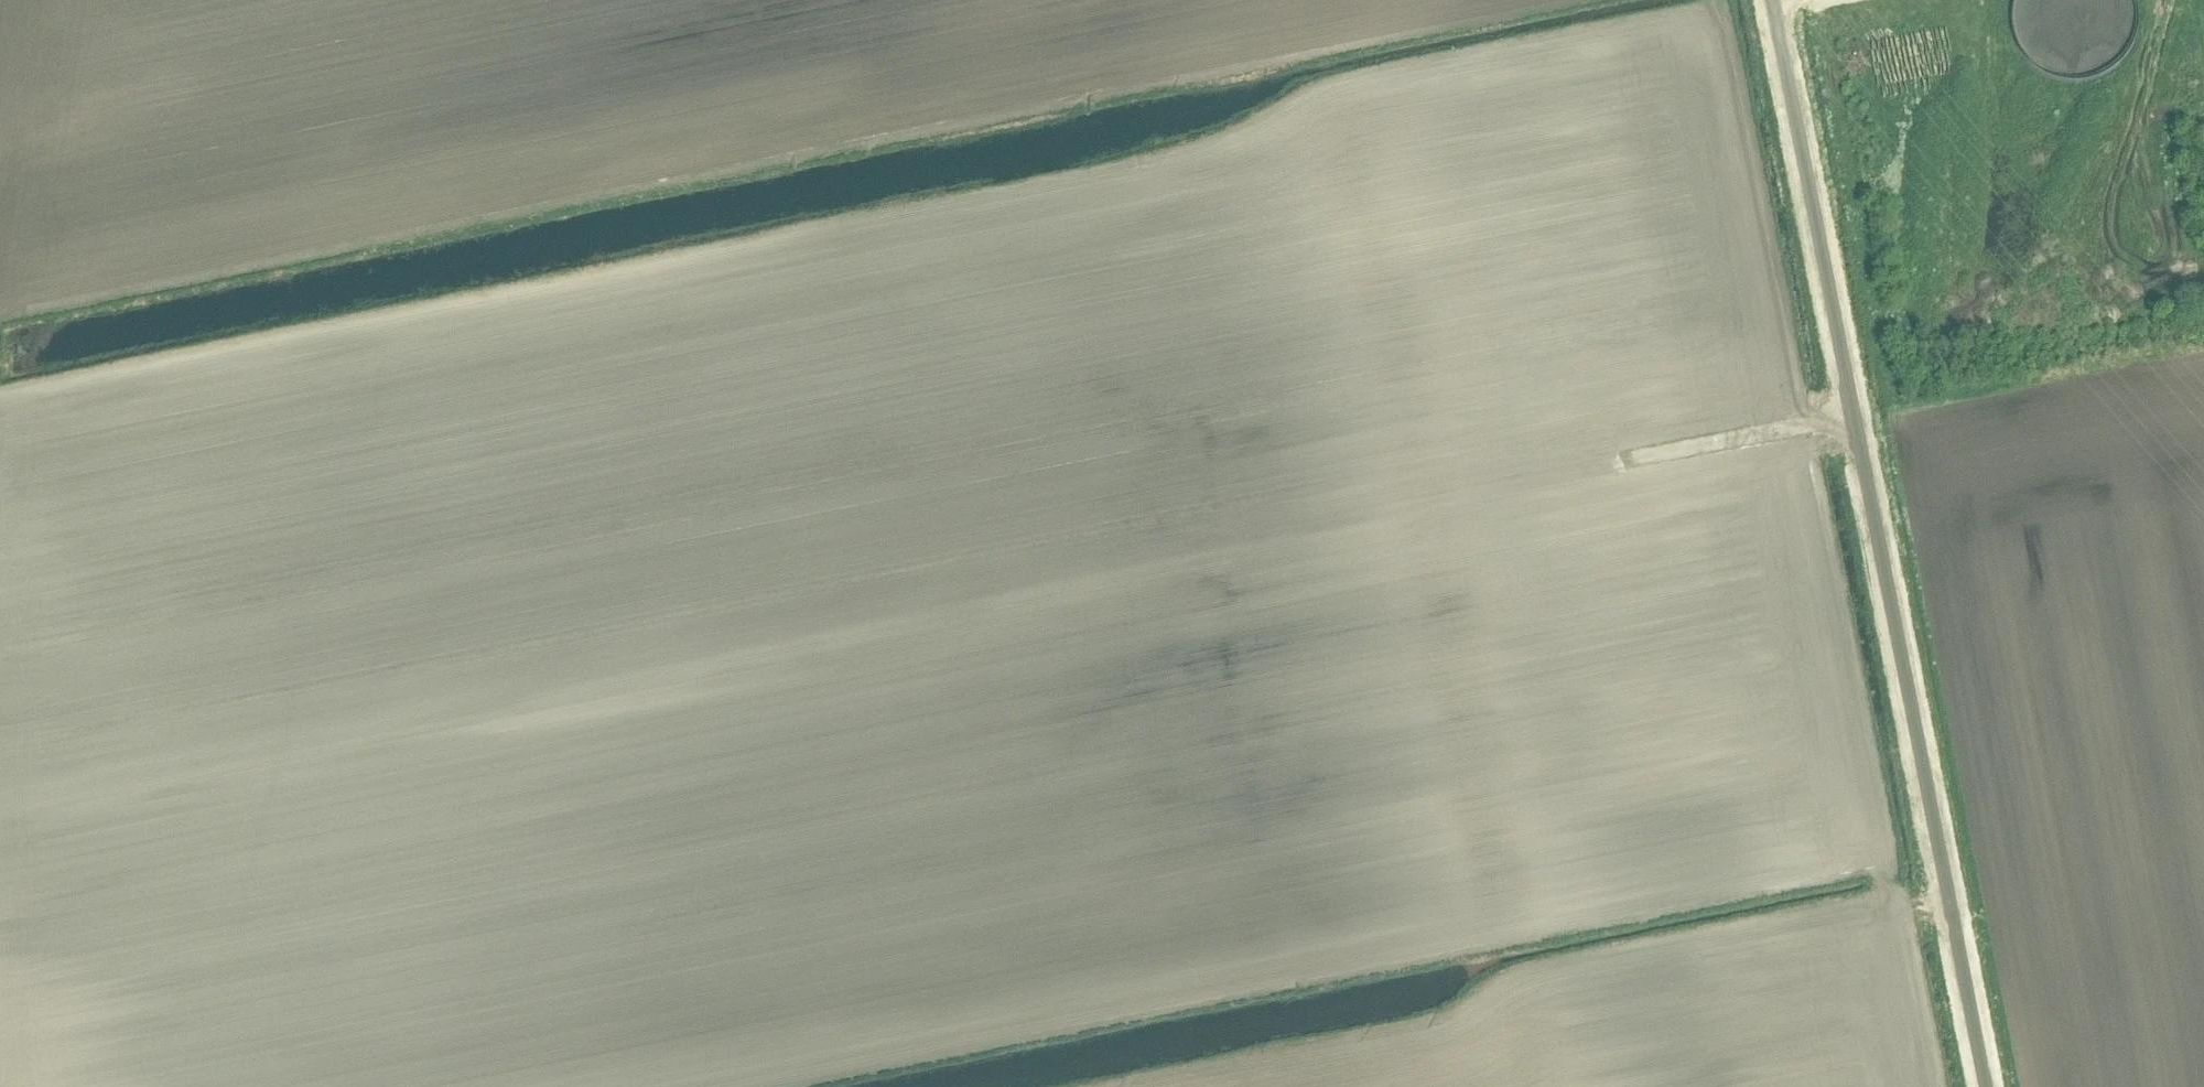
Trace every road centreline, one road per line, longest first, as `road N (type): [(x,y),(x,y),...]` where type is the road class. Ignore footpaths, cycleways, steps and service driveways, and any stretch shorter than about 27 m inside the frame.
road 1 (unclassified): [(1985,1086),(1772,0)]

